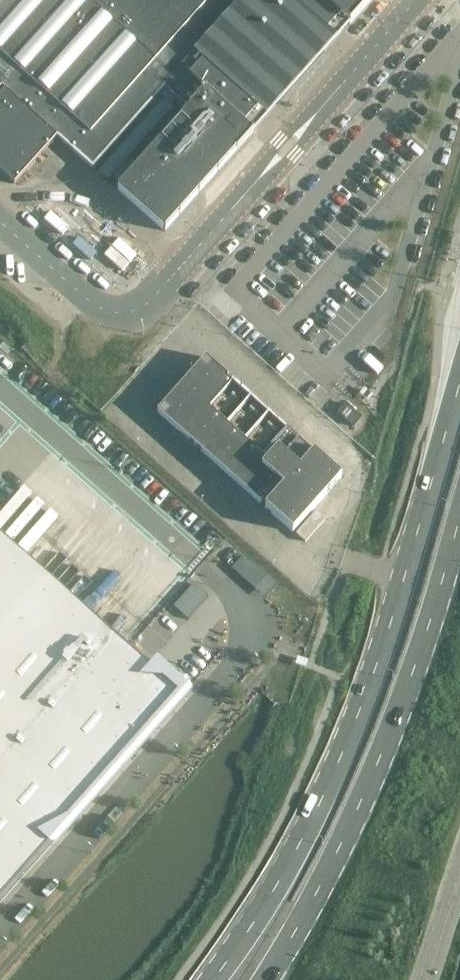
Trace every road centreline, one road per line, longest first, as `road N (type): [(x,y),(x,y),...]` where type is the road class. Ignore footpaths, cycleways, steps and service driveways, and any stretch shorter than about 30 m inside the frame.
road 1 (primary): [(459,387),(414,553),(344,748),(291,869),(215,979)]
road 2 (primary): [(264,979),(303,916),(396,722),(459,520)]
road 3 (unclassified): [(181,269),(419,0)]
road 4 (unclassified): [(0,223),(97,307),(123,314),(149,302),(181,269)]
road 5 (unclassified): [(0,193),(97,199),(181,269)]

